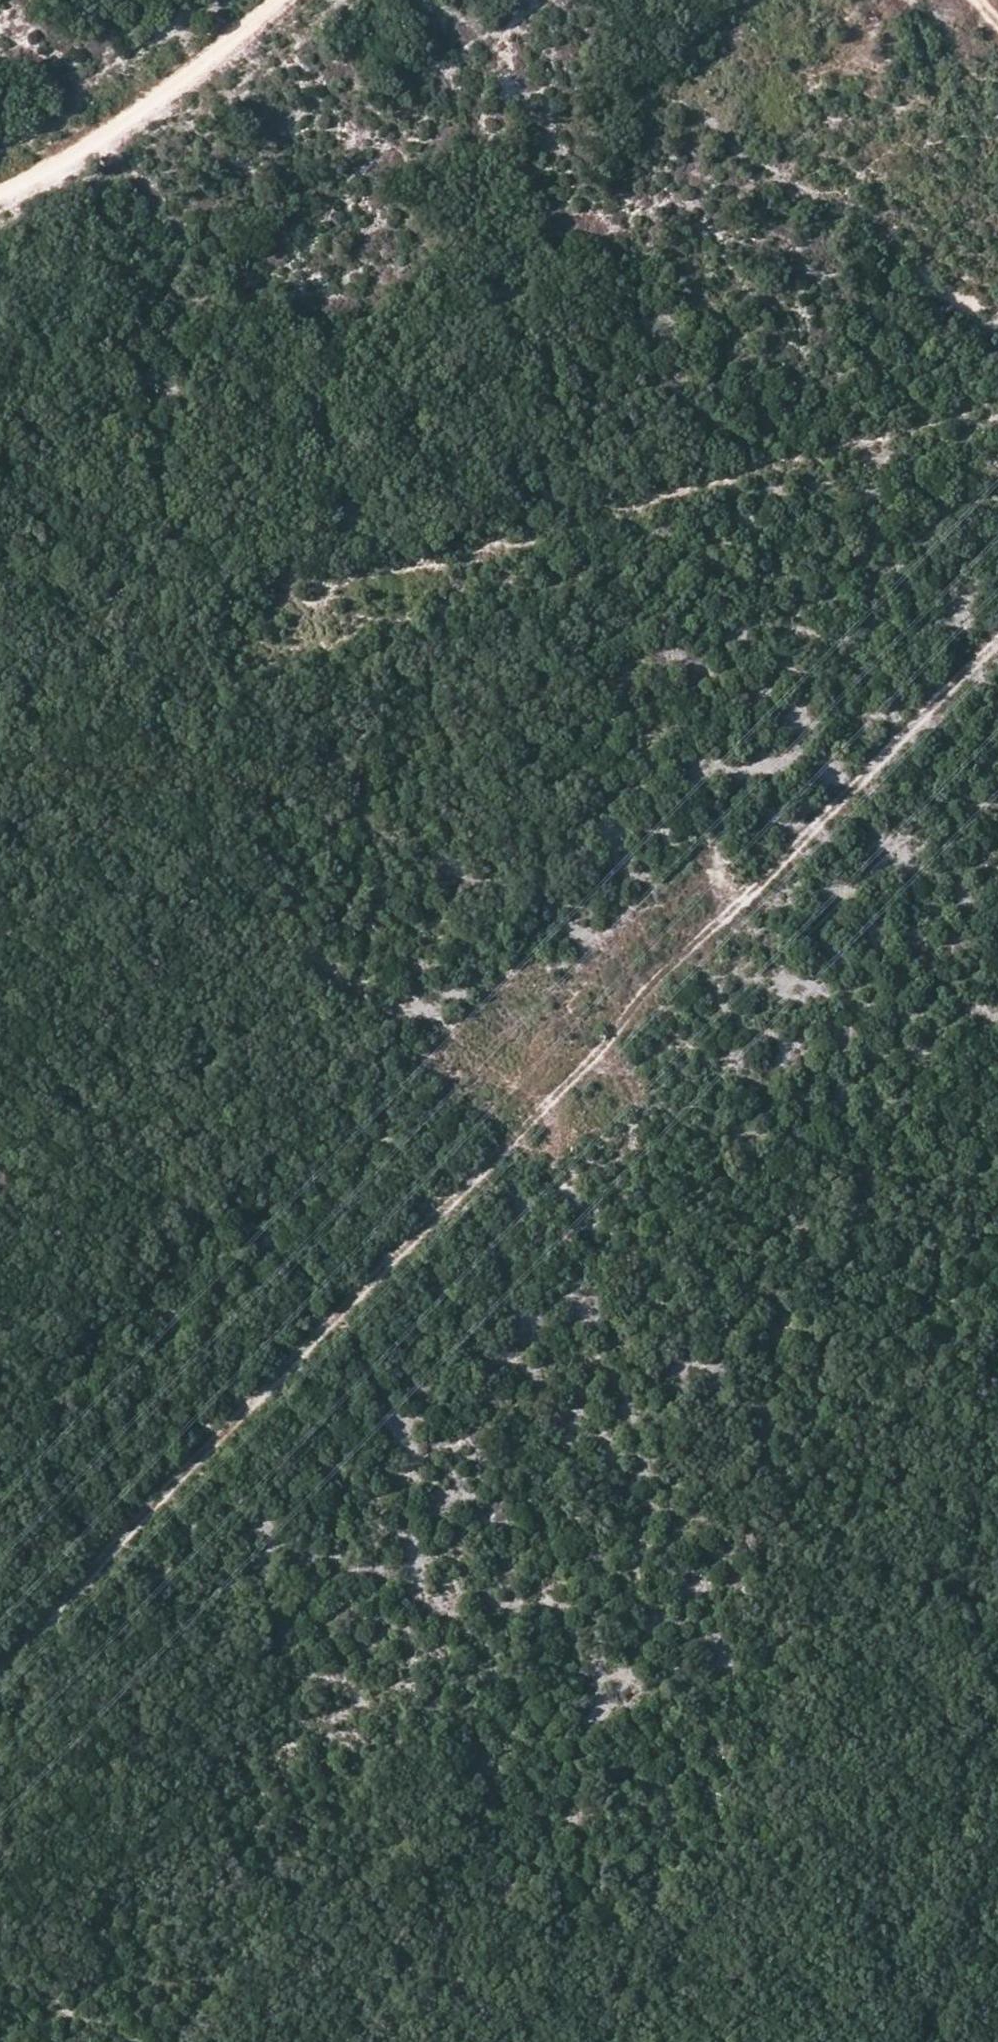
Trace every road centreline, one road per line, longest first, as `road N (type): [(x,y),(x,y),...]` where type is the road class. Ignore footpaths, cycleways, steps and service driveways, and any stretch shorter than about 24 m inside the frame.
road 1 (track): [(997,644),(628,1005),(604,1049),(0,1667)]
road 2 (track): [(279,0),(156,101),(79,153),(0,189)]

